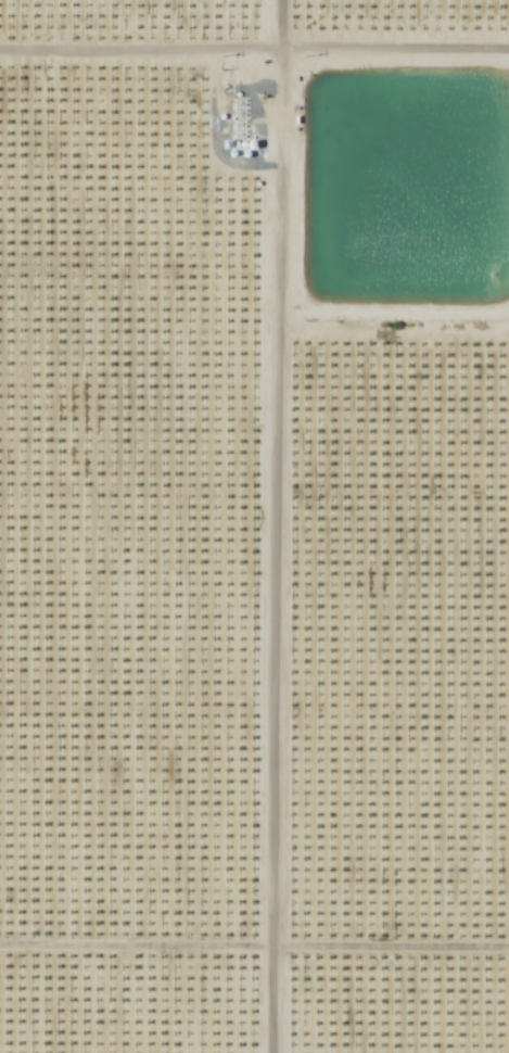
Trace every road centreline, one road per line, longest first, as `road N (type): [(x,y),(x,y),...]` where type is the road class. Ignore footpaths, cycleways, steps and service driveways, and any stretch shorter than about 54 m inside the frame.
road 1 (track): [(269,0),(266,1052)]
road 2 (track): [(0,56),(508,58)]
road 3 (track): [(0,953),(508,954)]

